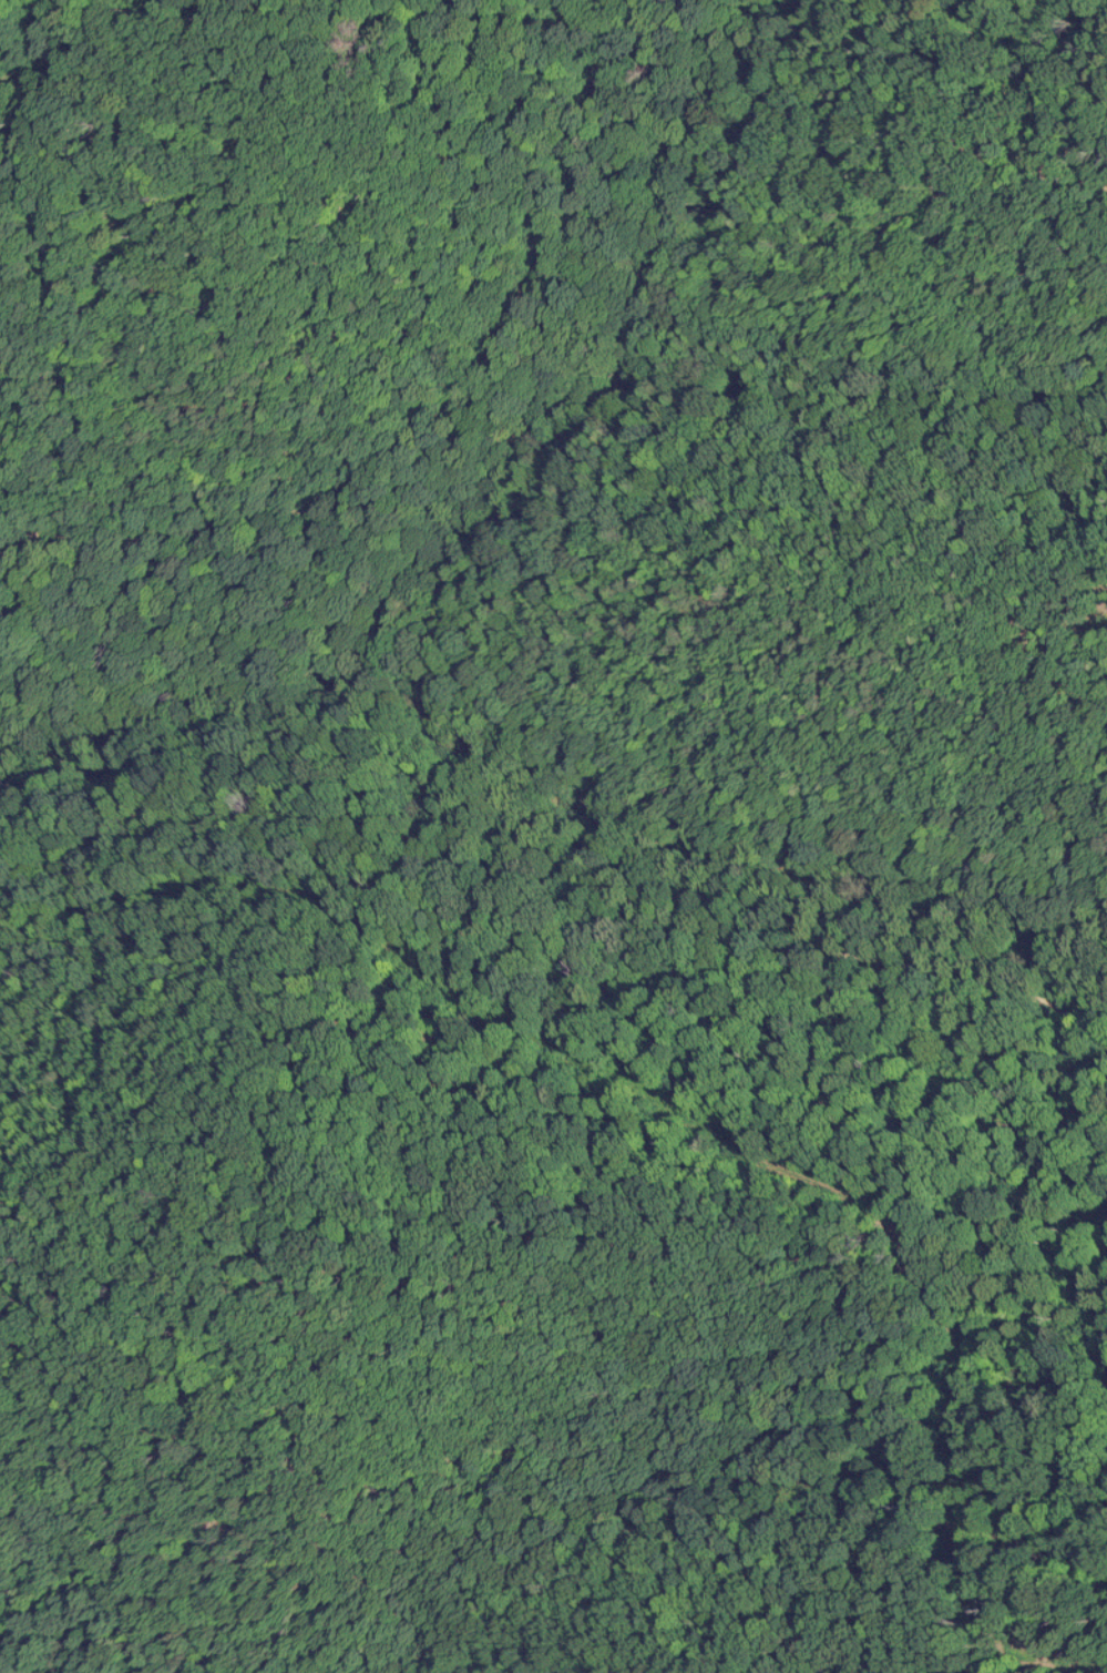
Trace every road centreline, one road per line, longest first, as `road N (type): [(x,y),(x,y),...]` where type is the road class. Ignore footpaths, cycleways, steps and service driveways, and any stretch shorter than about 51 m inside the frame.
road 1 (residential): [(0,882),(152,815),(242,796),(410,808),(591,869),(1106,969)]
road 2 (residential): [(0,562),(314,488),(440,416),(519,307),(591,108),(684,0)]

